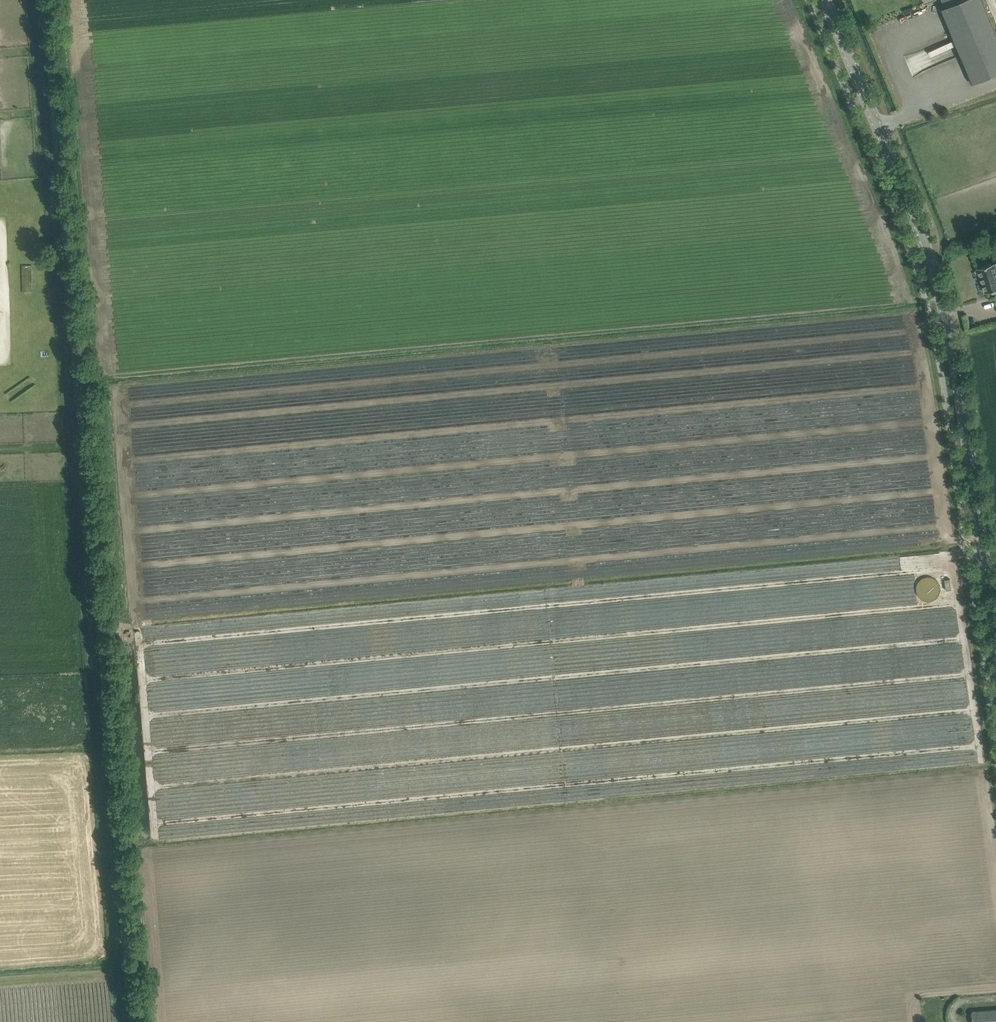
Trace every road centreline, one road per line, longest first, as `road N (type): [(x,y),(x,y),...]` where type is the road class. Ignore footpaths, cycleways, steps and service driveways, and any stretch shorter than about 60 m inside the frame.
road 1 (track): [(142,1021),(42,0)]
road 2 (tertiary): [(995,649),(932,256),(828,0)]

